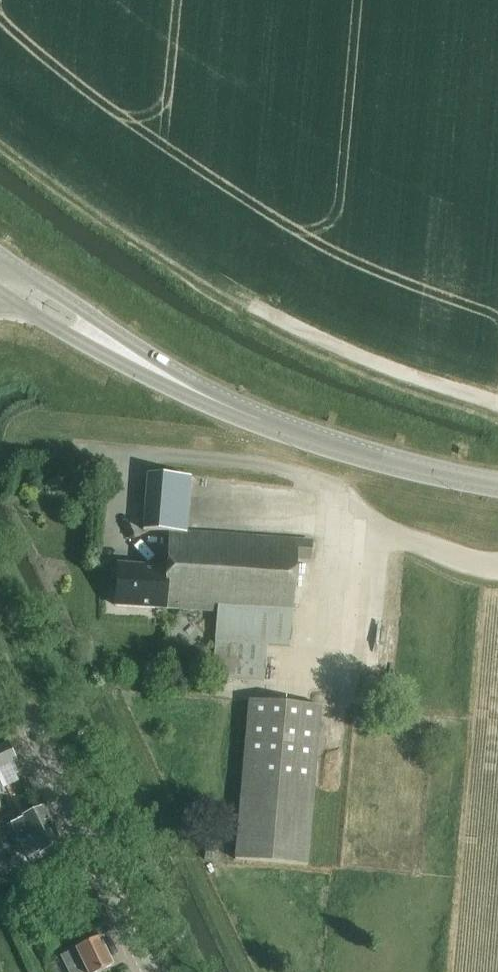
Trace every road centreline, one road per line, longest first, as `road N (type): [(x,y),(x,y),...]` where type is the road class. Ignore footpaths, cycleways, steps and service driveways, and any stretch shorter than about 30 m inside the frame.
road 1 (secondary): [(497,485),(312,442),(219,405),(0,272)]
road 2 (tertiary): [(150,971),(0,660)]
road 3 (track): [(497,407),(378,366),(257,308)]

